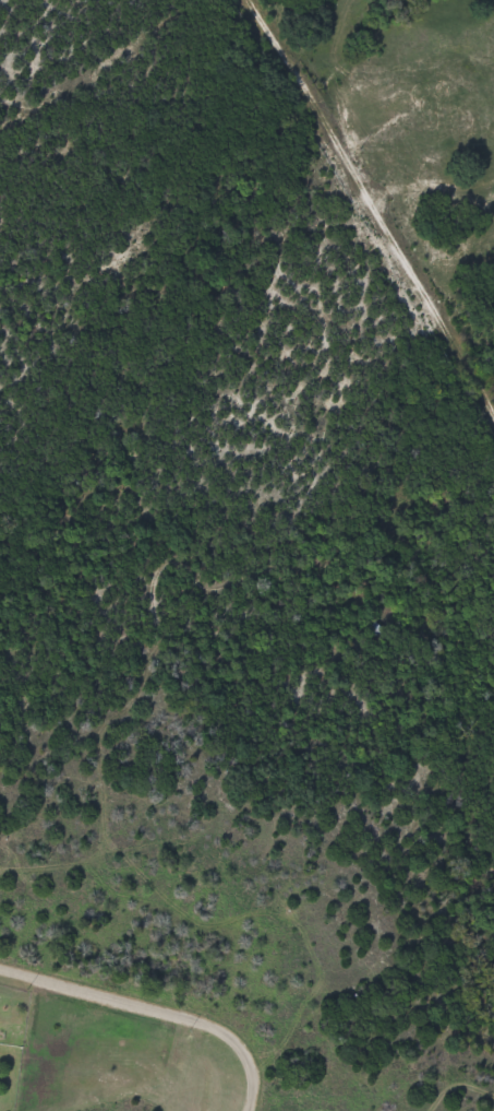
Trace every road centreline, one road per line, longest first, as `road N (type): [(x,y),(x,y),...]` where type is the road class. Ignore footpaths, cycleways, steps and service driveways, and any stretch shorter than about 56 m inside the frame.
road 1 (residential): [(254,1110),(258,1083),(248,1053),(224,1032),(0,972)]

